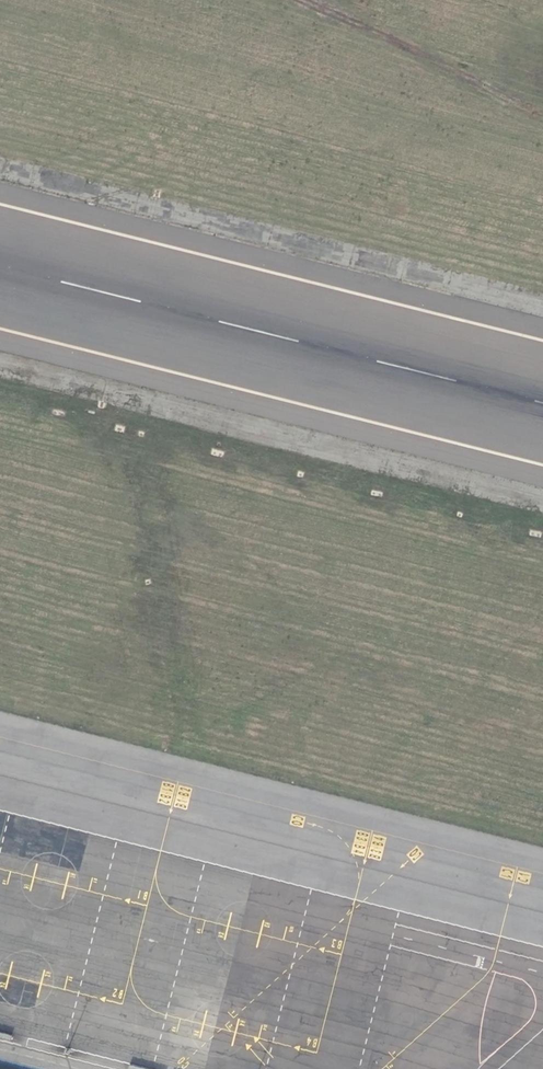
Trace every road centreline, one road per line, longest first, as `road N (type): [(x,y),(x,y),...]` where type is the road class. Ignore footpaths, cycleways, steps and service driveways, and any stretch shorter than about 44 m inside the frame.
road 1 (track): [(542,120),(303,0)]
road 2 (unclassified): [(401,938),(542,972)]

